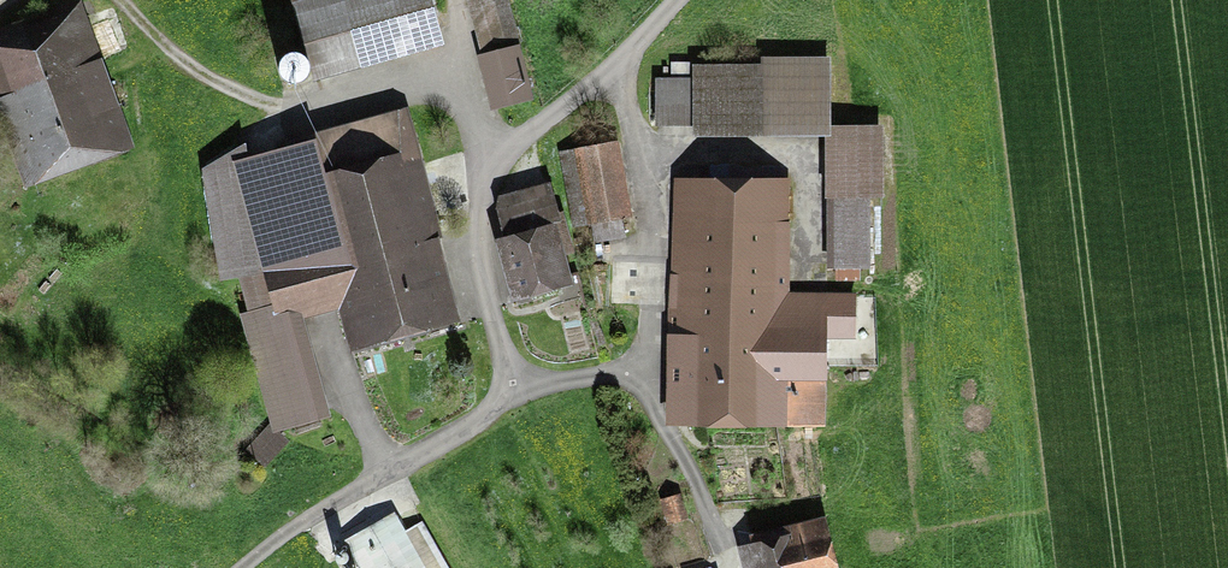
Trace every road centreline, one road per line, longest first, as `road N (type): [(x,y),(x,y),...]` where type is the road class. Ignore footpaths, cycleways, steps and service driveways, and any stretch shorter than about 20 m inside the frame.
road 1 (unclassified): [(675,0),(617,65),(507,146),(486,179),(481,223),(510,384),(498,403),(309,516),(240,567)]
road 2 (track): [(122,0),(191,70),(258,104),(296,112)]

